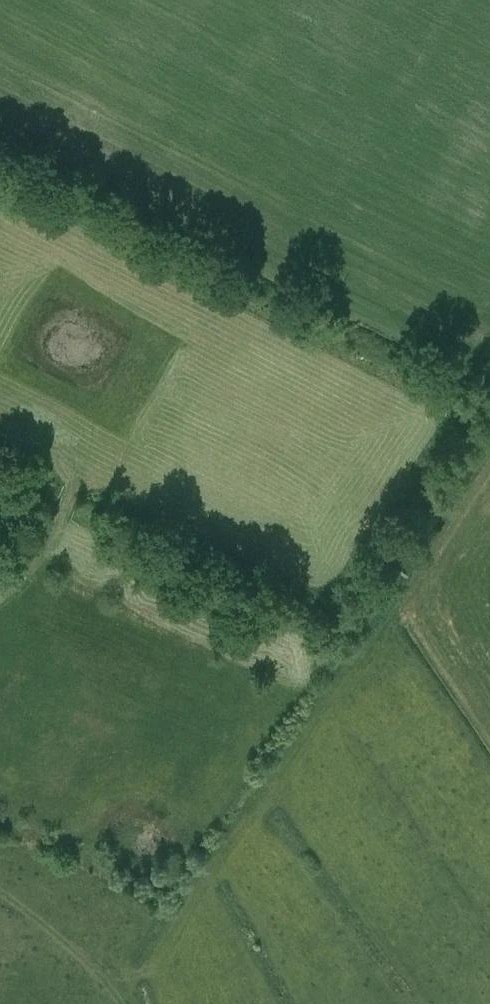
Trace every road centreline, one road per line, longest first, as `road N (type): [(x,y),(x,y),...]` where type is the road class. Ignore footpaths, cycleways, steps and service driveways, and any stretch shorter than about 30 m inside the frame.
road 1 (track): [(391,610),(489,463)]

